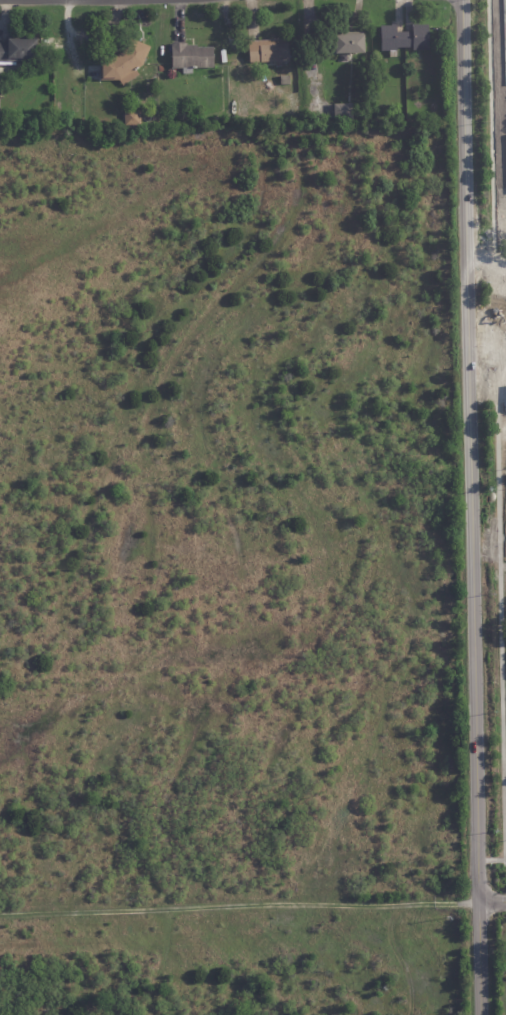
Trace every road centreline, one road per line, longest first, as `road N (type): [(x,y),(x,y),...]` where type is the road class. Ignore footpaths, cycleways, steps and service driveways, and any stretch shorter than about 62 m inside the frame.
road 1 (tertiary): [(463,0),(479,1014)]

